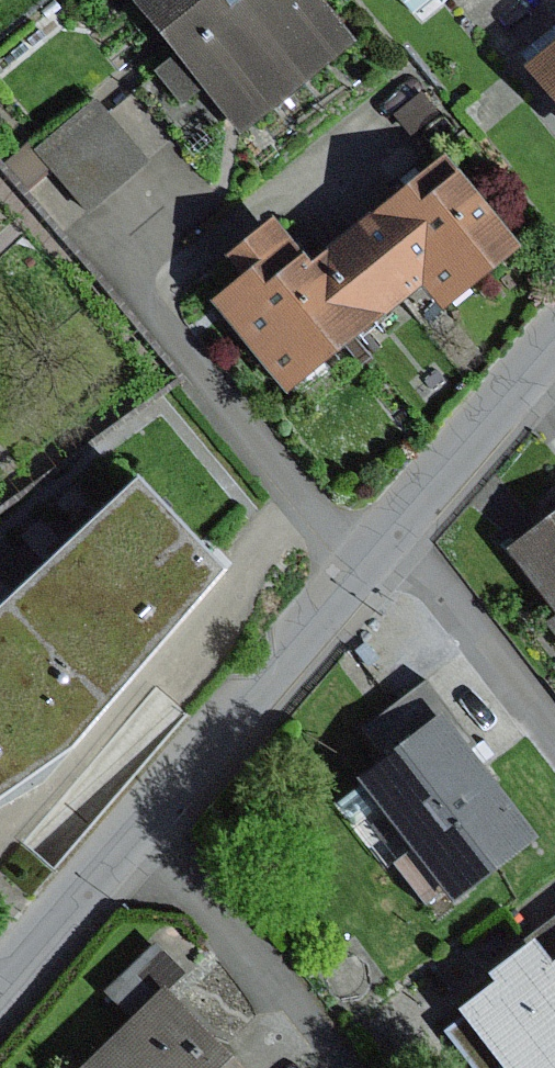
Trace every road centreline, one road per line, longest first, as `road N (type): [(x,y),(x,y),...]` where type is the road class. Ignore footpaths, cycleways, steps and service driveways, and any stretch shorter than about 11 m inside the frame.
road 1 (residential): [(138,831),(393,527)]
road 2 (residential): [(138,831),(332,1067)]
road 3 (residential): [(393,527),(554,729)]
road 4 (residential): [(393,527),(554,343)]
road 5 (residential): [(0,988),(138,831)]

